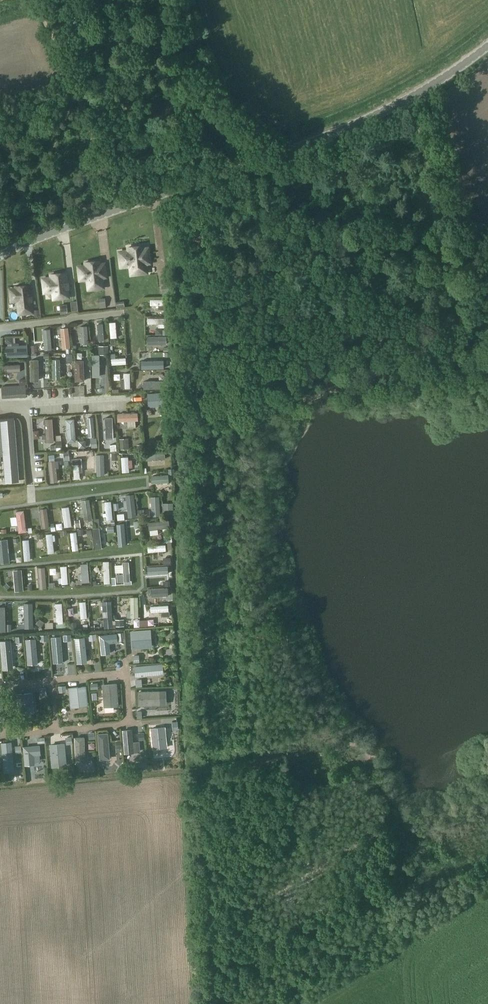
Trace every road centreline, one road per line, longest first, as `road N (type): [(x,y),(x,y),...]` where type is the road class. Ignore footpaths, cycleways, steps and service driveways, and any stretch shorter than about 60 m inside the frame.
road 1 (unclassified): [(0,256),(365,119),(487,44)]
road 2 (track): [(121,207),(38,0)]

